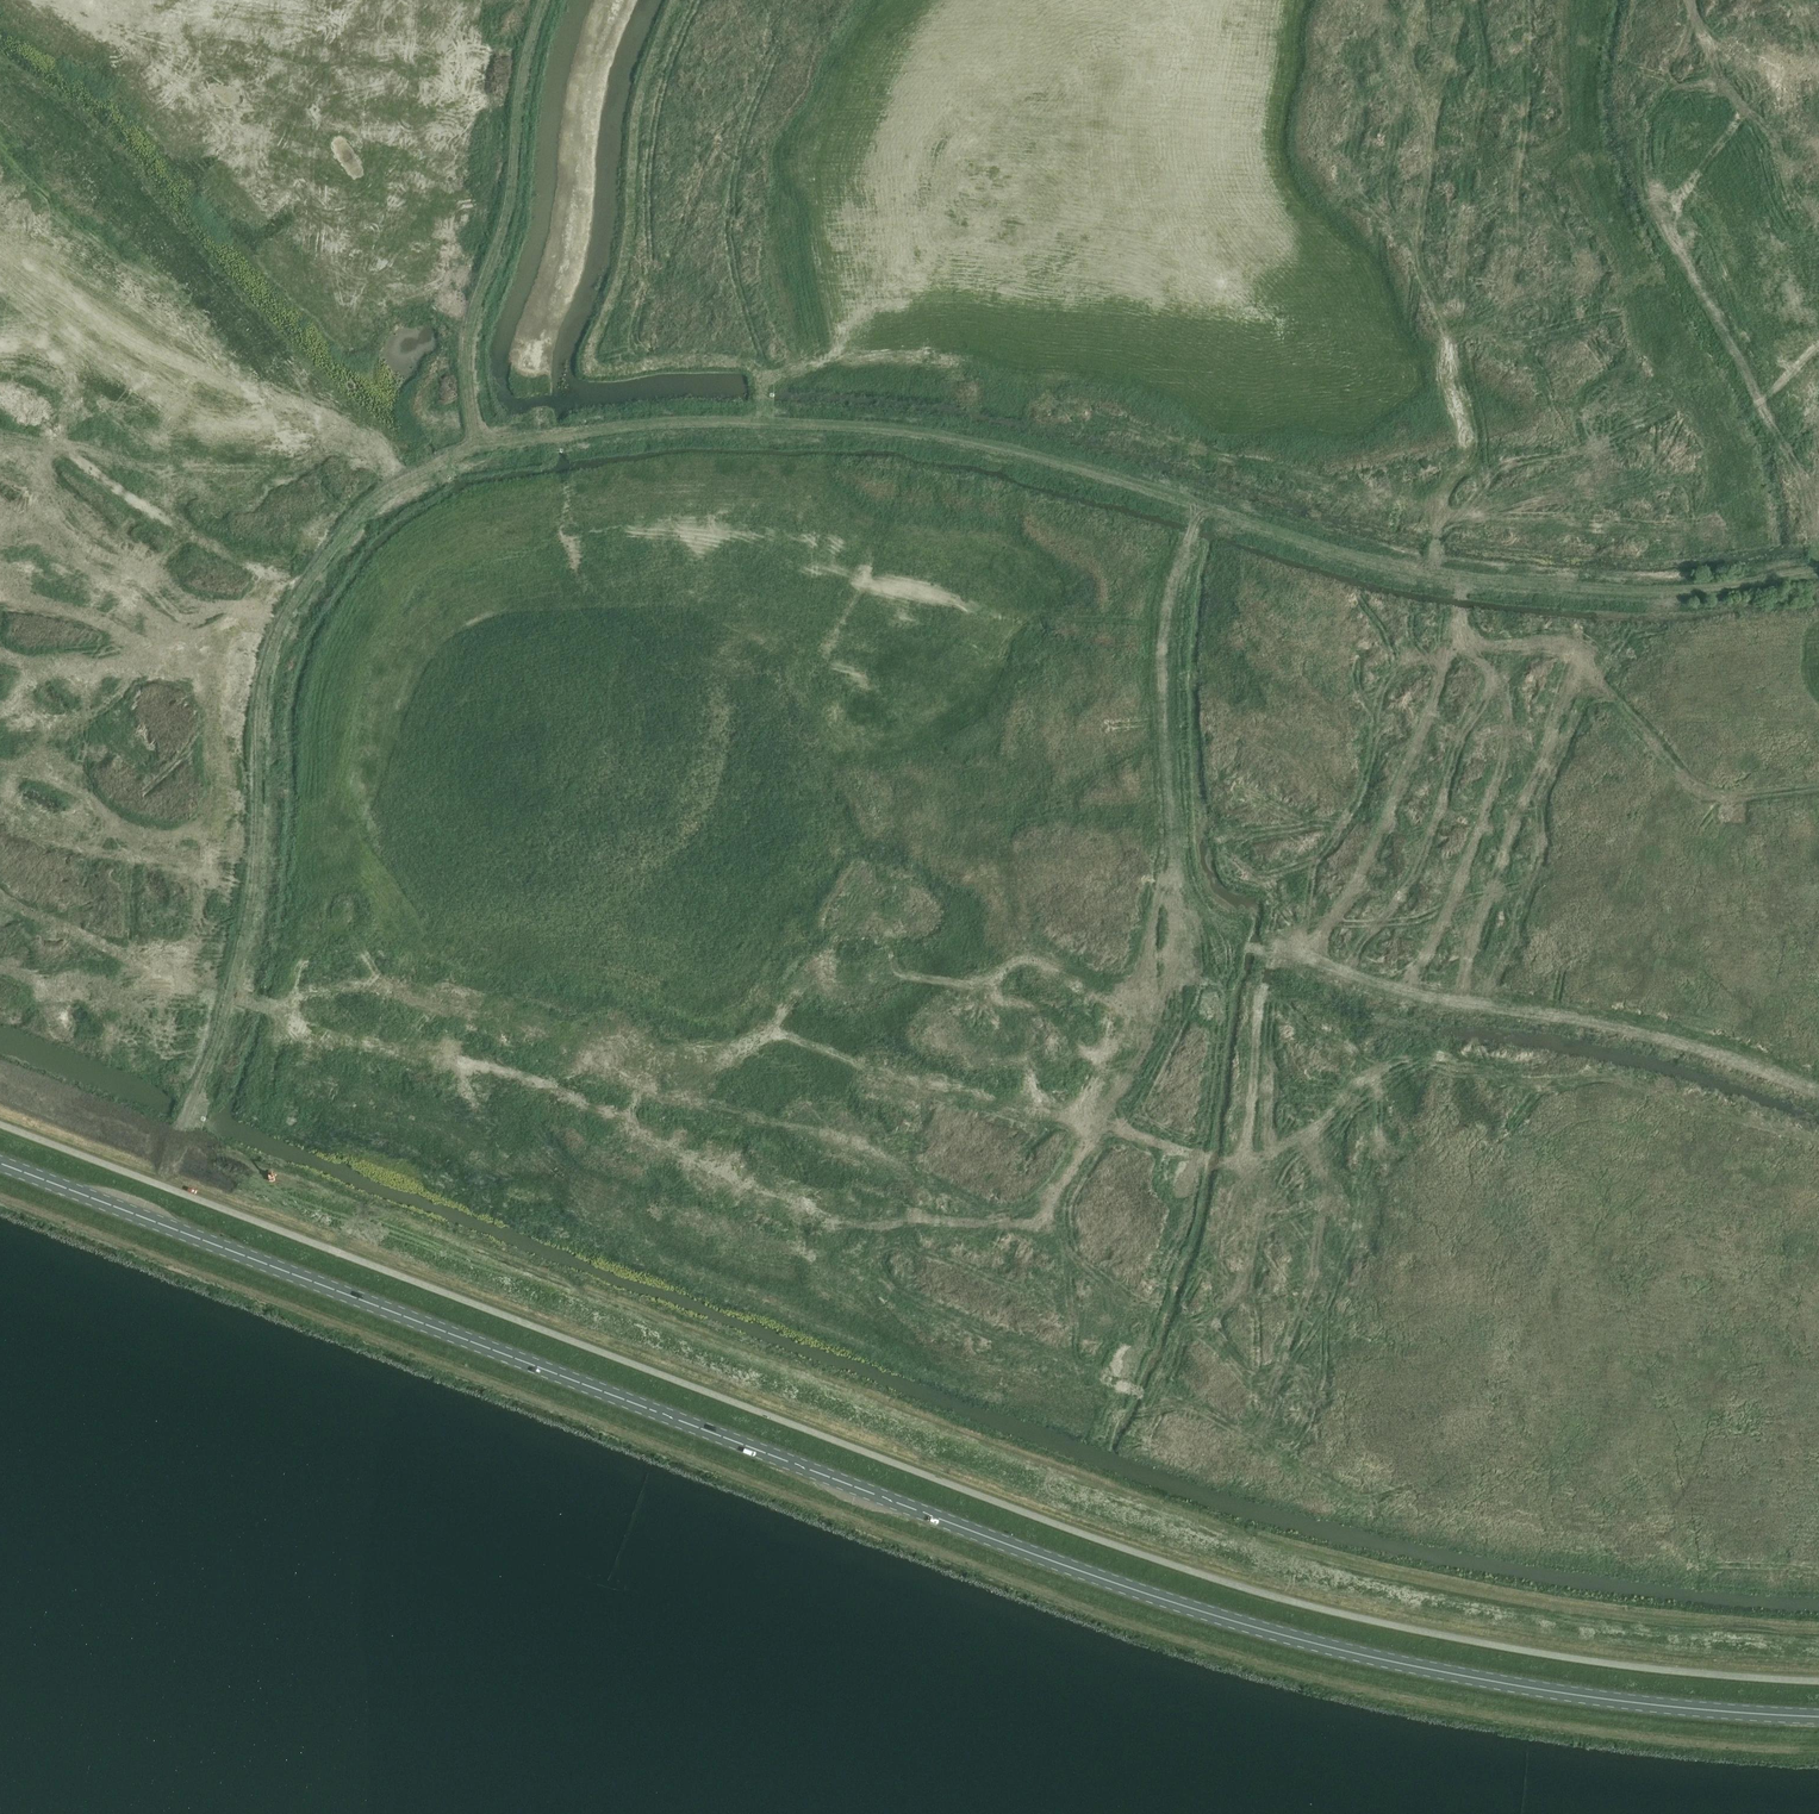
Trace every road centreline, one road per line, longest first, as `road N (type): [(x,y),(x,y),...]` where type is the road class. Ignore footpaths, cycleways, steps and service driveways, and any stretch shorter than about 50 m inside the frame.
road 1 (secondary): [(1818,1715),(1620,1702),(1330,1650),(1243,1626),(0,1163)]

